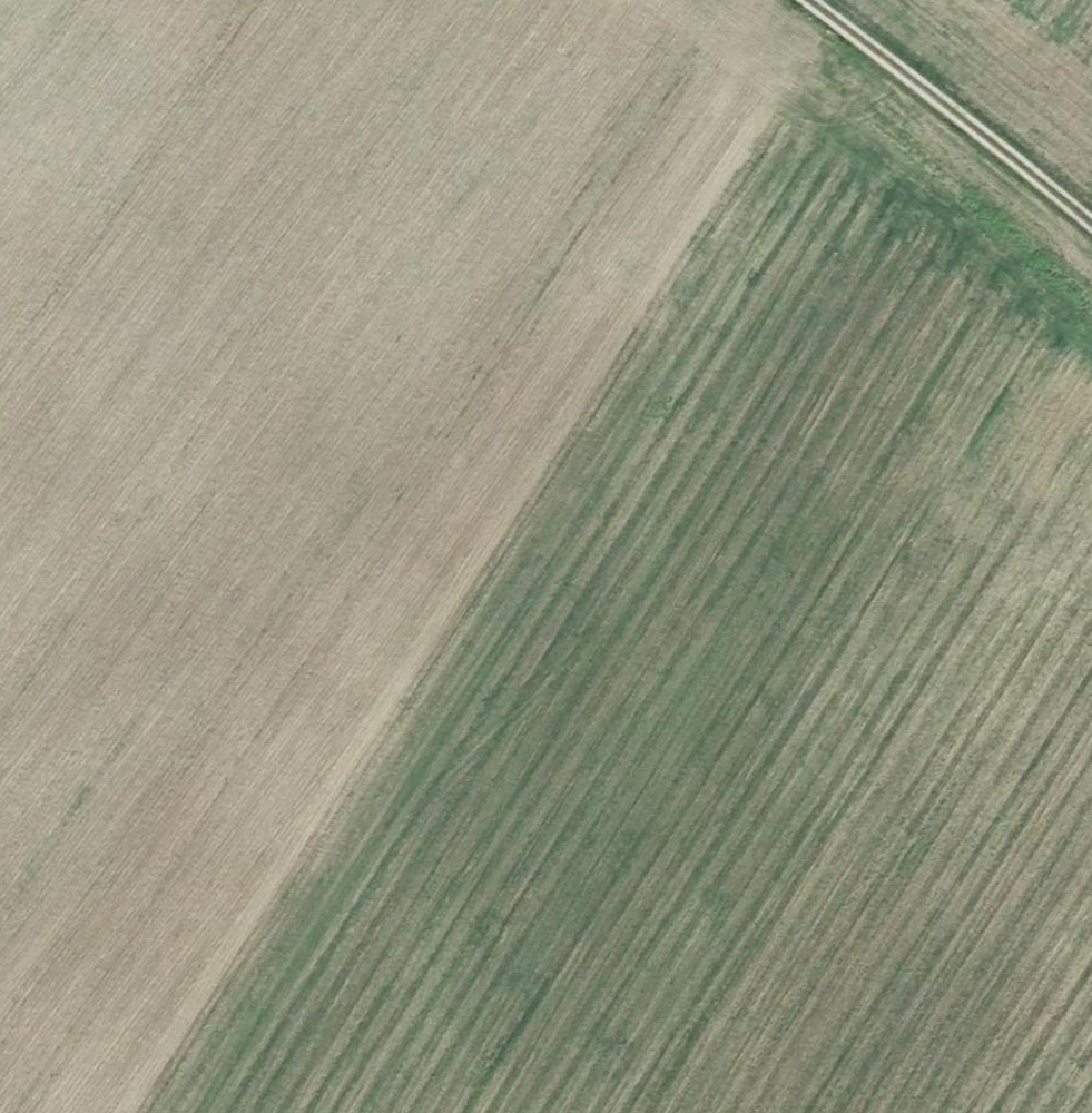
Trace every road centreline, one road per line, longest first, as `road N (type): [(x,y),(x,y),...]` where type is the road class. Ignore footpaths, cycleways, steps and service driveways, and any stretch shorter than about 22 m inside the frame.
road 1 (track): [(793,0),(1091,239)]

